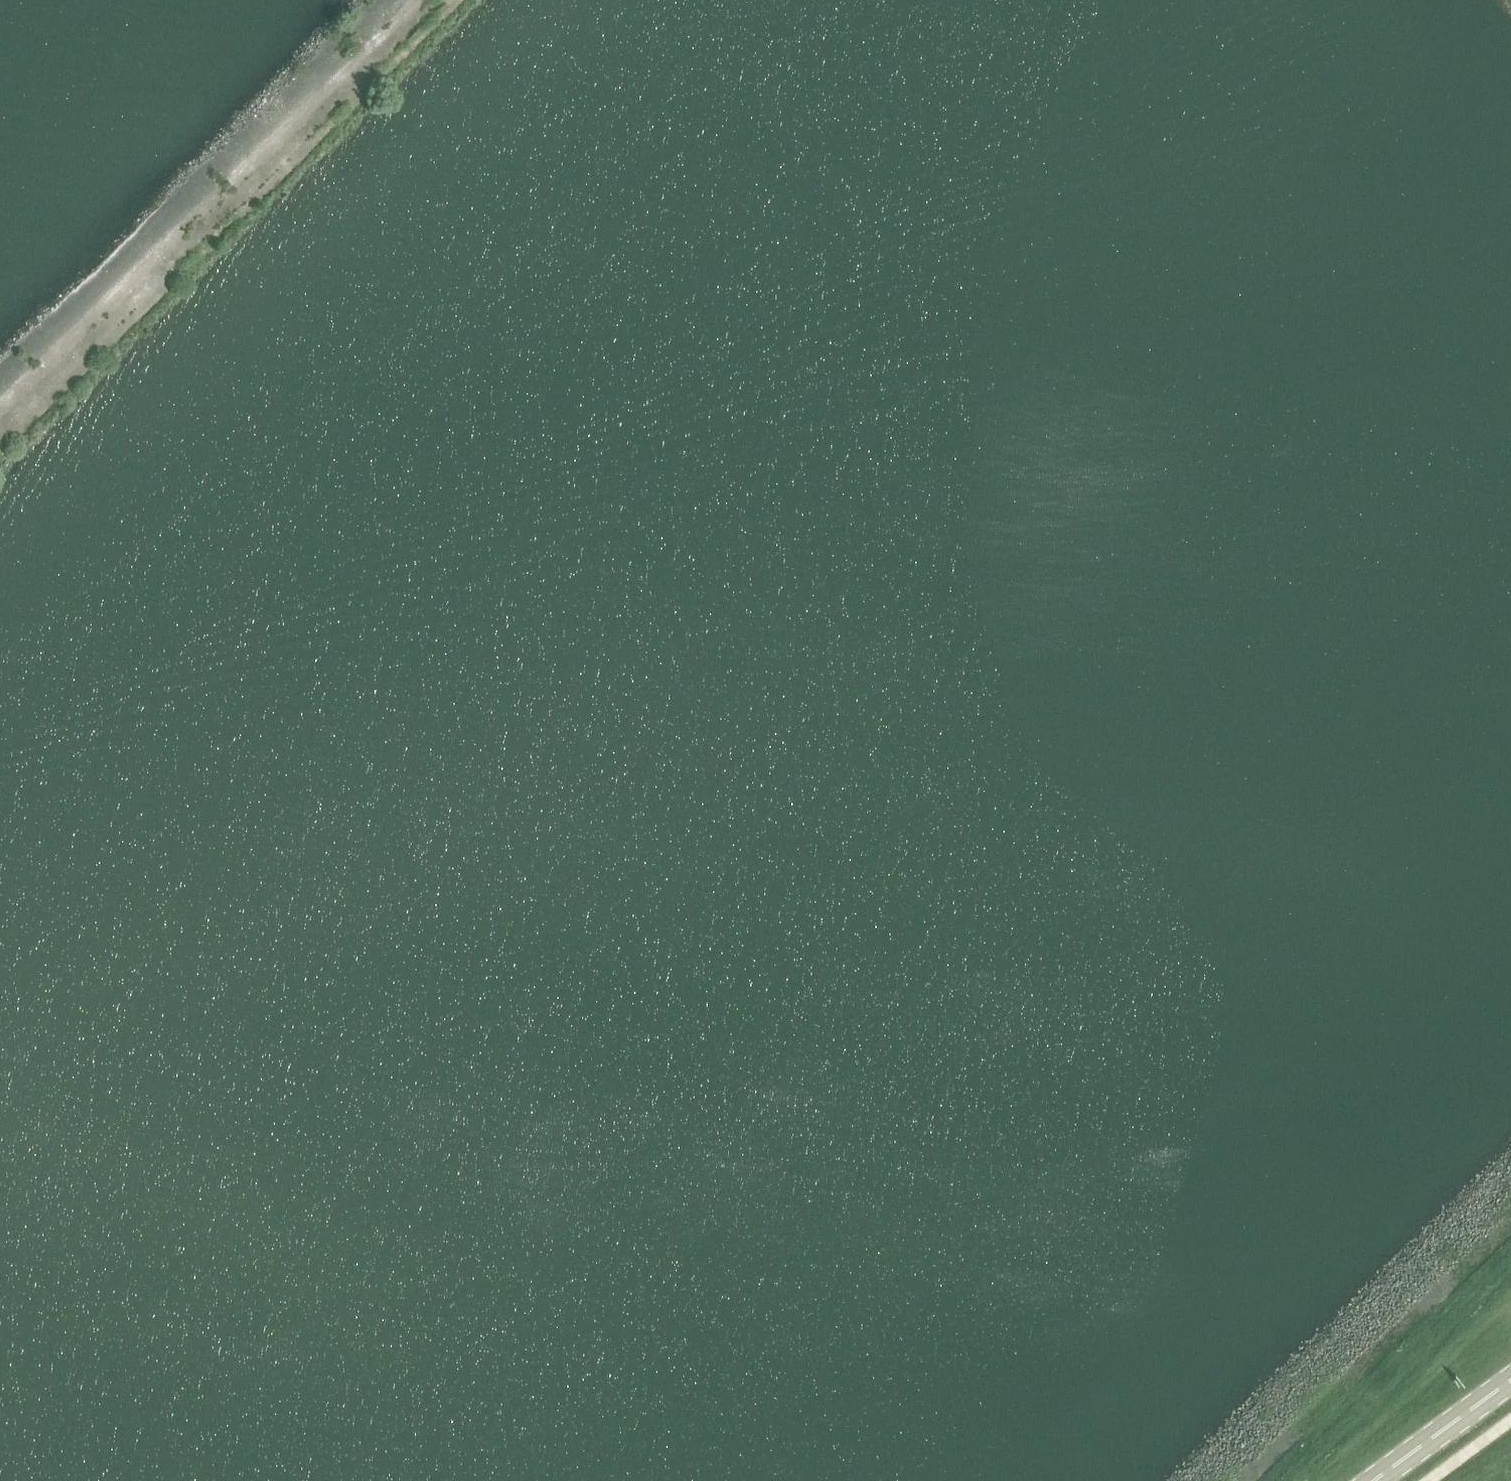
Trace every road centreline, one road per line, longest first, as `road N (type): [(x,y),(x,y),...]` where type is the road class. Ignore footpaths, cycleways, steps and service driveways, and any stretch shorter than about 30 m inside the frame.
road 1 (secondary): [(1371,1480),(1510,1376)]

